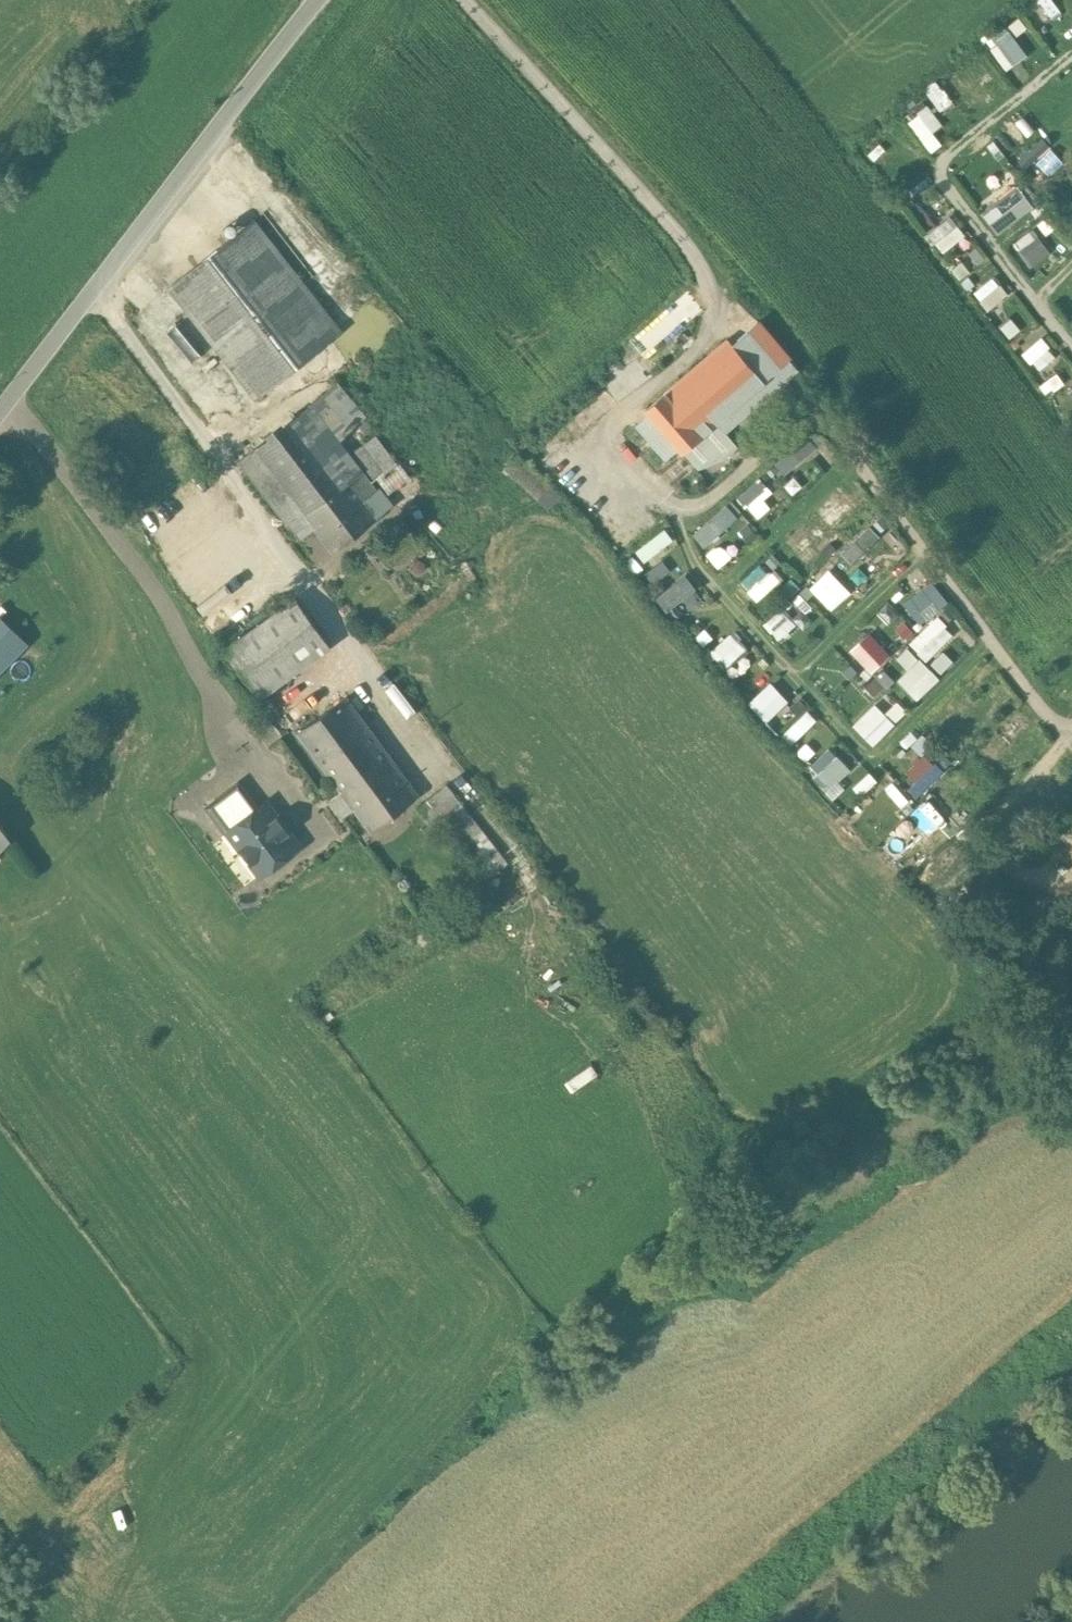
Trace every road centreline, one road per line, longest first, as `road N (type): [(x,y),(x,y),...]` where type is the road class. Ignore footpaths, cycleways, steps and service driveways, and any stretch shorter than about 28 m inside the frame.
road 1 (tertiary): [(0,411),(318,0)]

